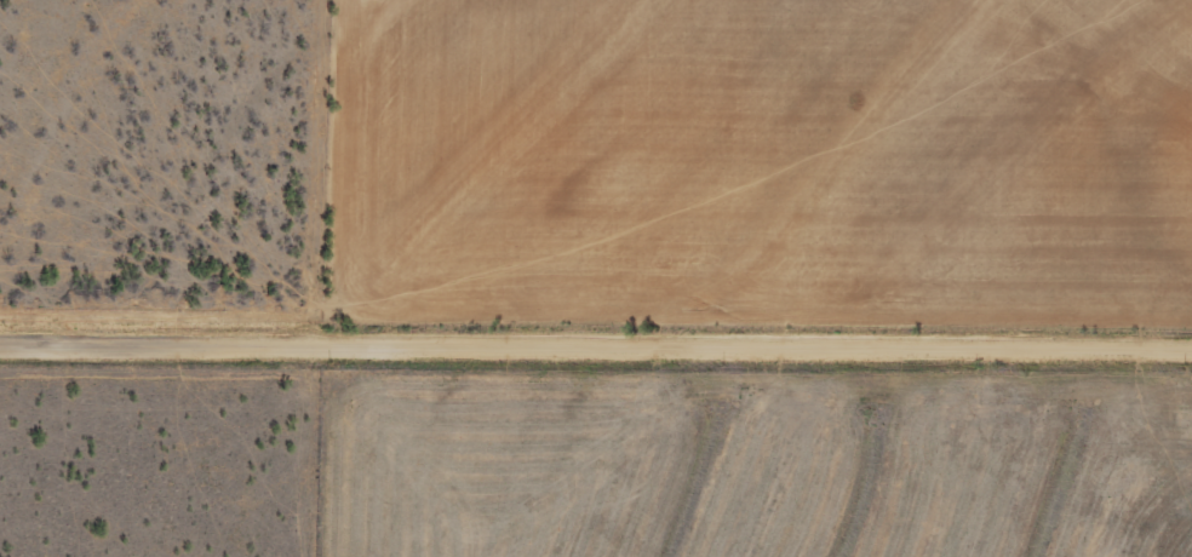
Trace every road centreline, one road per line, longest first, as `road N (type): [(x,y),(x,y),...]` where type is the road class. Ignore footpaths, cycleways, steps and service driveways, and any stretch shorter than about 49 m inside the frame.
road 1 (residential): [(1191,347),(0,349)]

